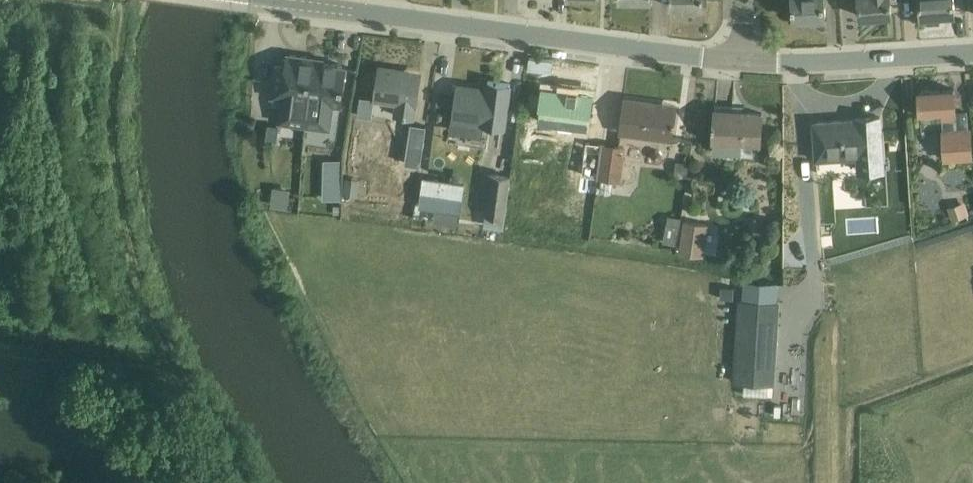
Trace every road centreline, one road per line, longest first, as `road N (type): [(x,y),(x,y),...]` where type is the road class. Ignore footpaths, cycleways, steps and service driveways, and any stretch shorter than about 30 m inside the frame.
road 1 (tertiary): [(742,61),(275,0)]
road 2 (tertiary): [(742,61),(972,53)]

